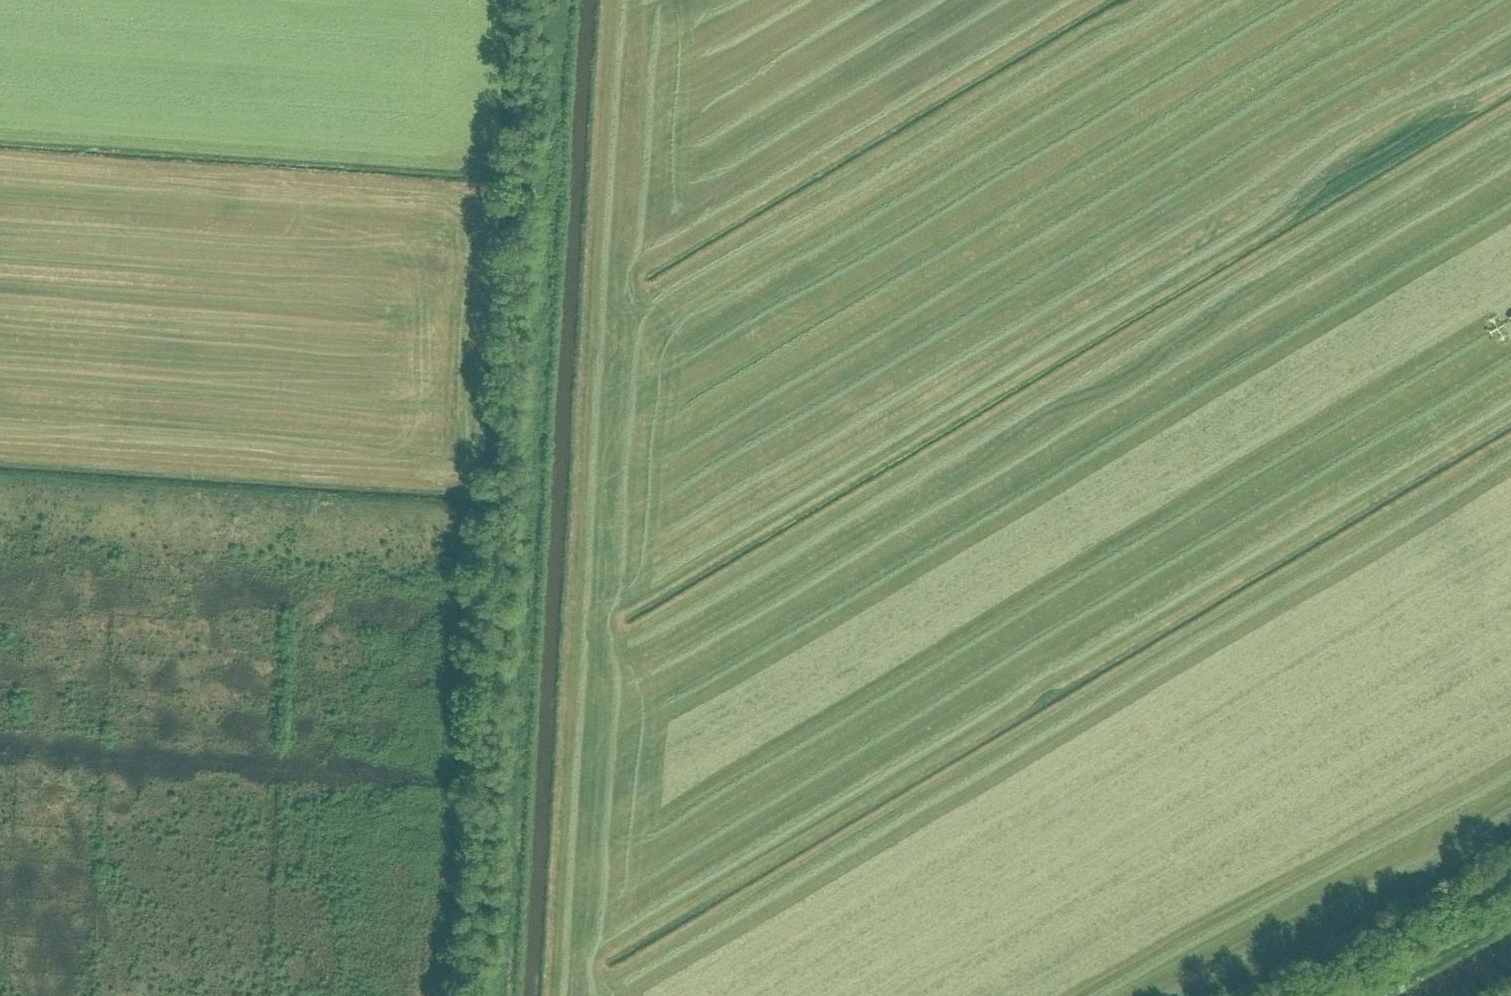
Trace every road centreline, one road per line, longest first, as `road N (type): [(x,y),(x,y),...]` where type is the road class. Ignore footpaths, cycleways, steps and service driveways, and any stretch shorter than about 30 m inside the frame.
road 1 (track): [(1364,995),(1510,915)]

